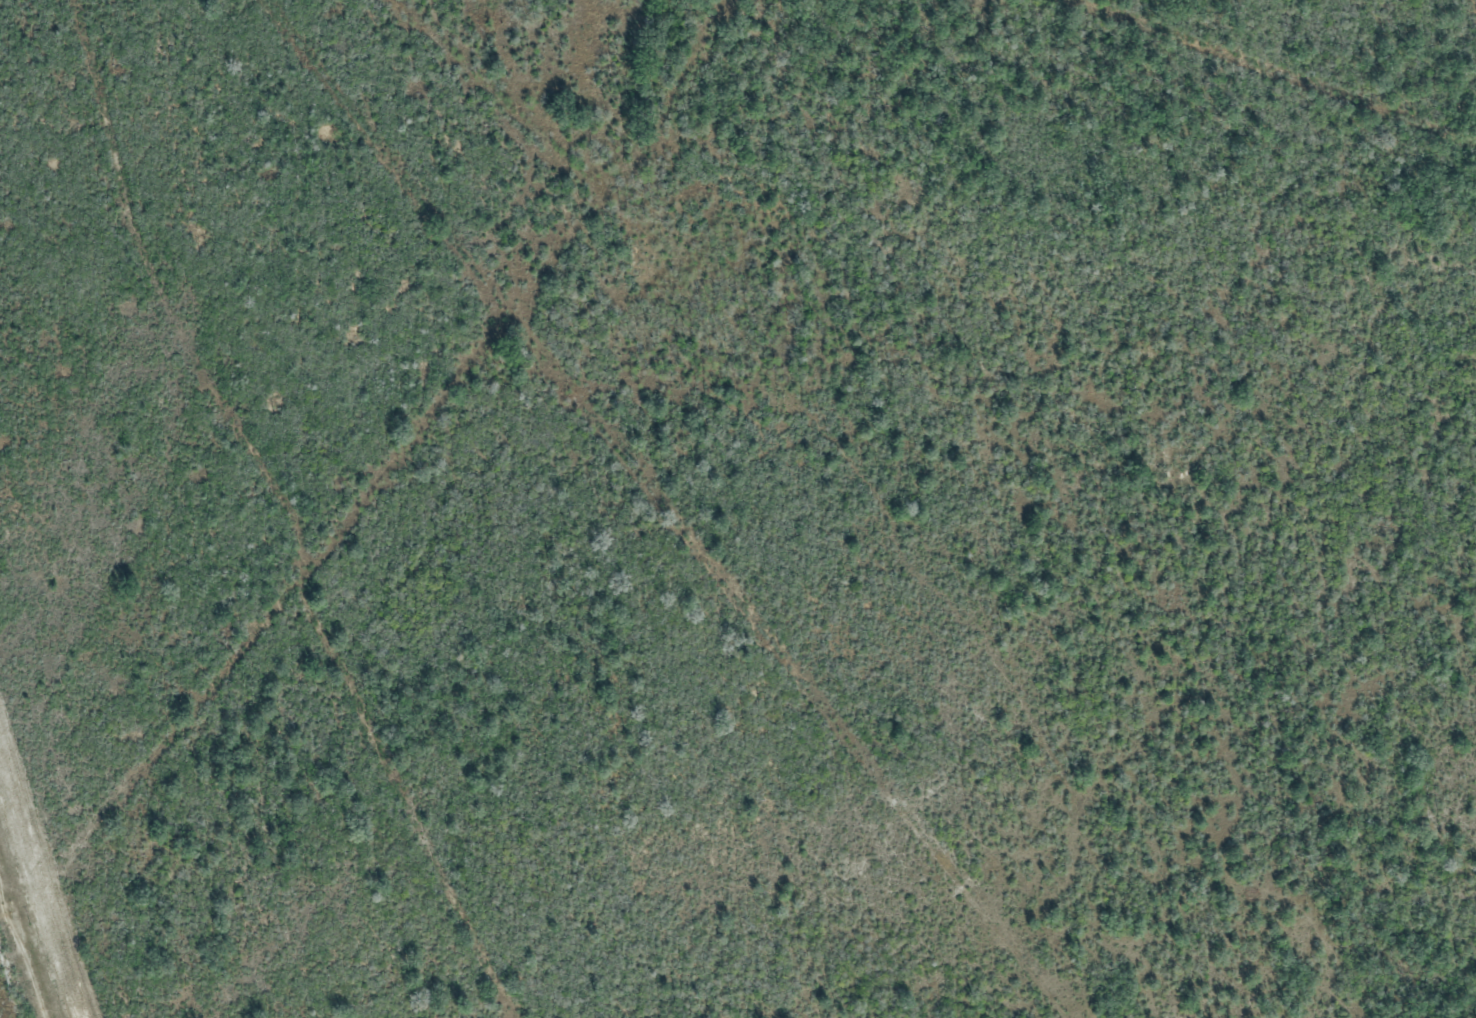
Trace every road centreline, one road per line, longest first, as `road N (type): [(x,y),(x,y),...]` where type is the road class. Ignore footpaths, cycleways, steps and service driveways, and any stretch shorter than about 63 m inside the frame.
road 1 (track): [(392,0),(555,149)]

